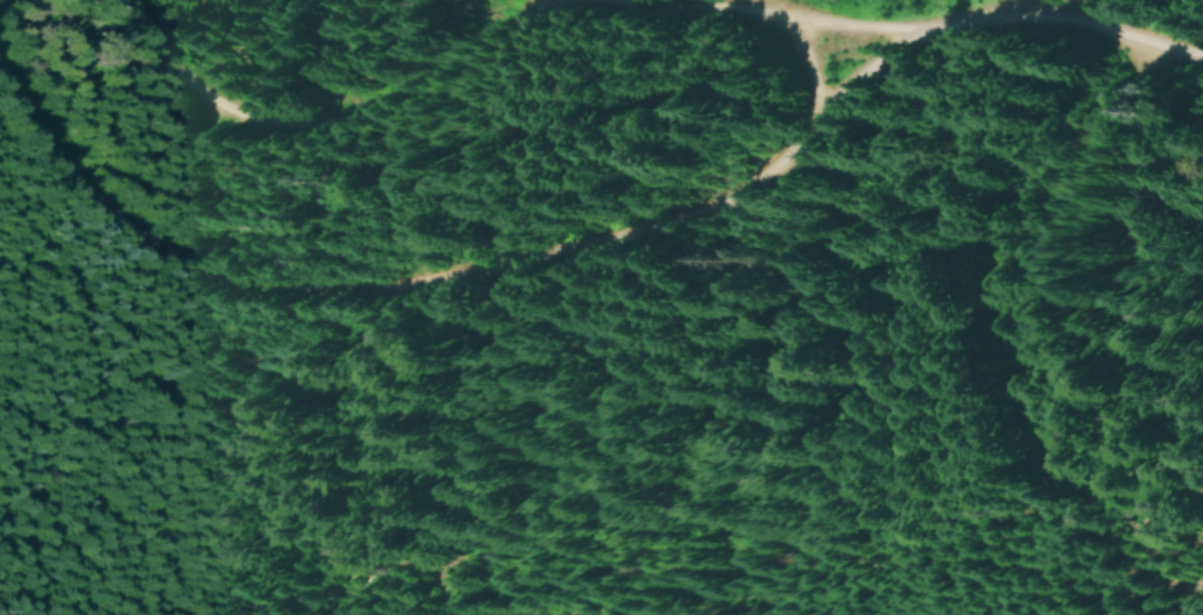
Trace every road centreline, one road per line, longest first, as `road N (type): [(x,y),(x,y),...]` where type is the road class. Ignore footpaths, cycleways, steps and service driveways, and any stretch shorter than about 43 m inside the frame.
road 1 (residential): [(0,78),(81,201),(119,227),(179,261),(377,290),(512,271),(697,211),(803,150),(897,49),(933,30),(1022,18),(1202,58)]
road 2 (track): [(1127,39),(1034,172),(1008,278),(1018,331),(1078,478),(1114,538),(1162,584),(1202,582)]
road 3 (residential): [(562,0),(529,8),(353,119),(312,129),(252,124),(196,100),(117,0)]
road 4 (residential): [(933,30),(591,0)]
road 5 (track): [(803,150),(813,110),(806,64),(777,18)]

